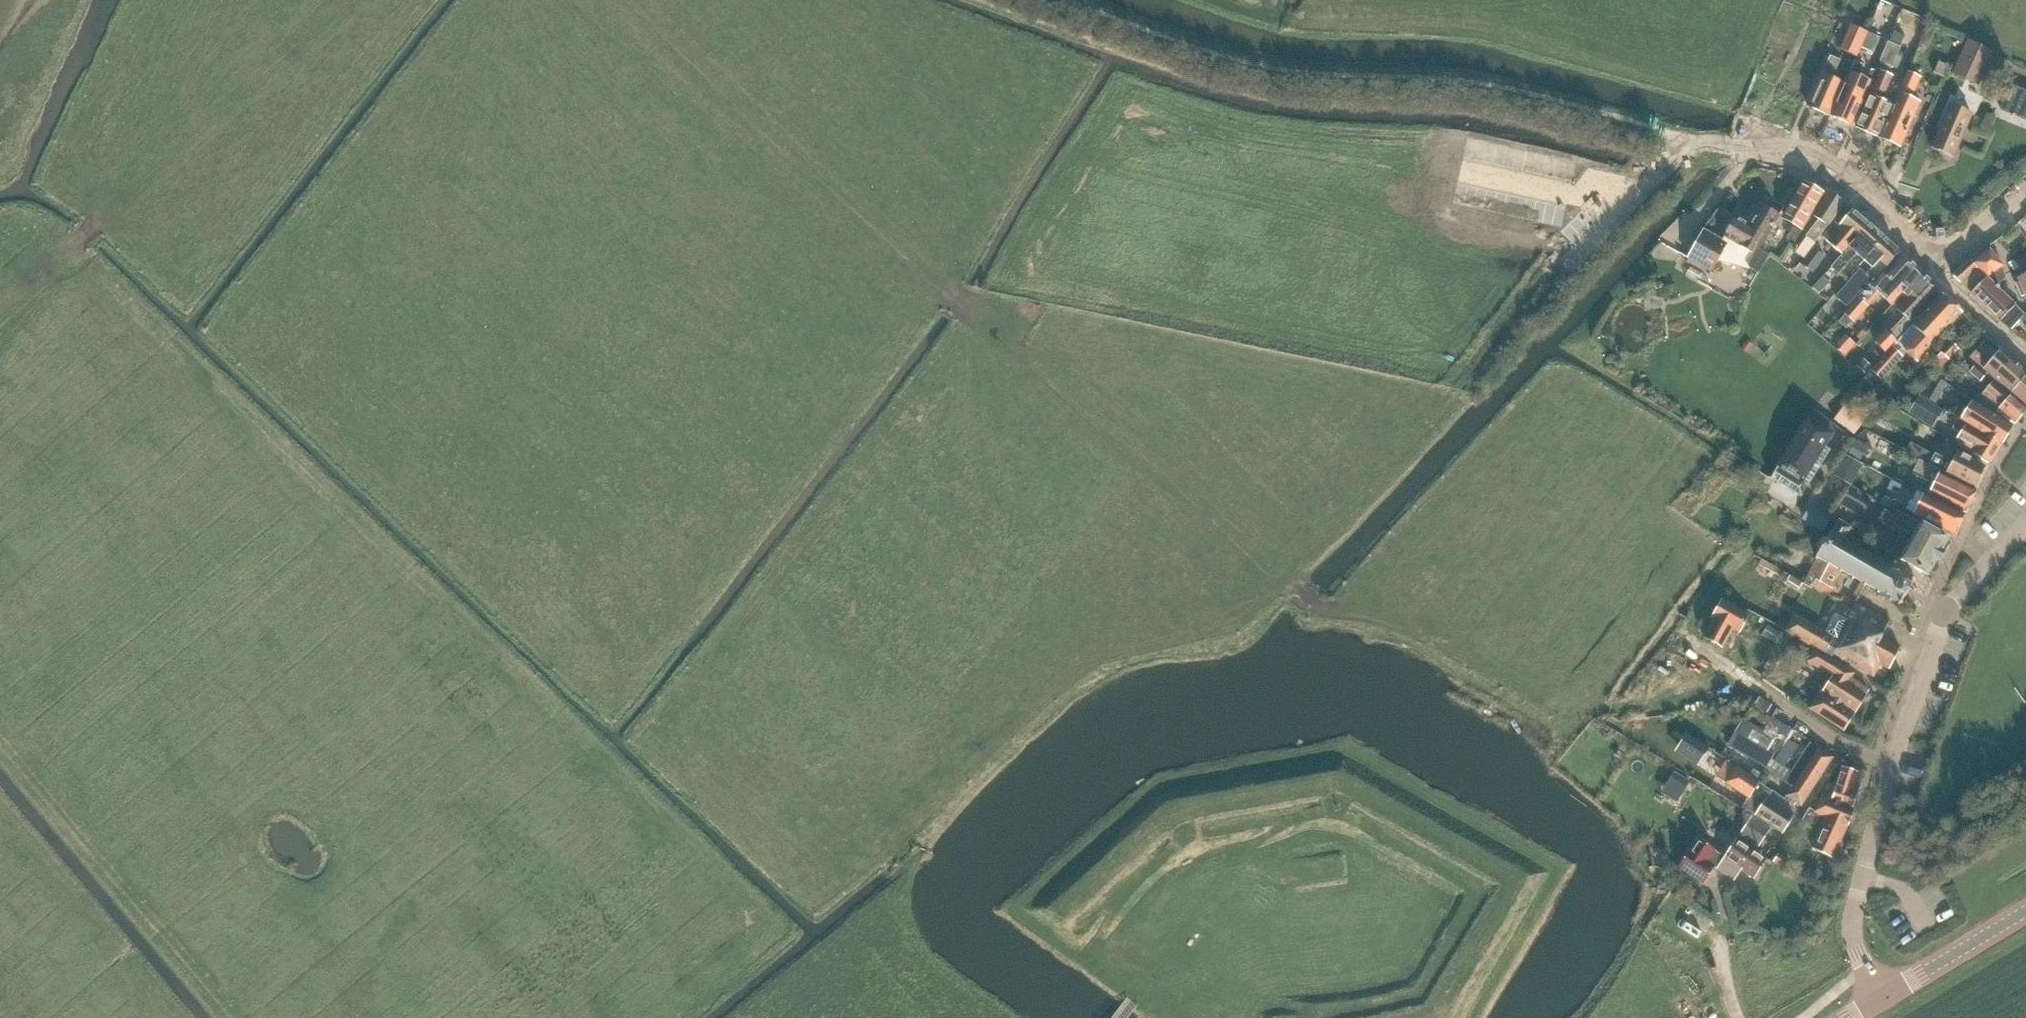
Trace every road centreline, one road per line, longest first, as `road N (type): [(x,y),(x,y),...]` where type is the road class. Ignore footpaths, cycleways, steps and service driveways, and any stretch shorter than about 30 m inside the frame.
road 1 (residential): [(1883,995),(1854,934),(1906,732),(1939,636),(2025,531)]
road 2 (residential): [(1935,274),(1857,198),(1827,180),(1775,159),(1695,144)]
road 3 (tertiary): [(1883,995),(2025,911)]
road 4 (residential): [(2025,358),(1935,274)]

